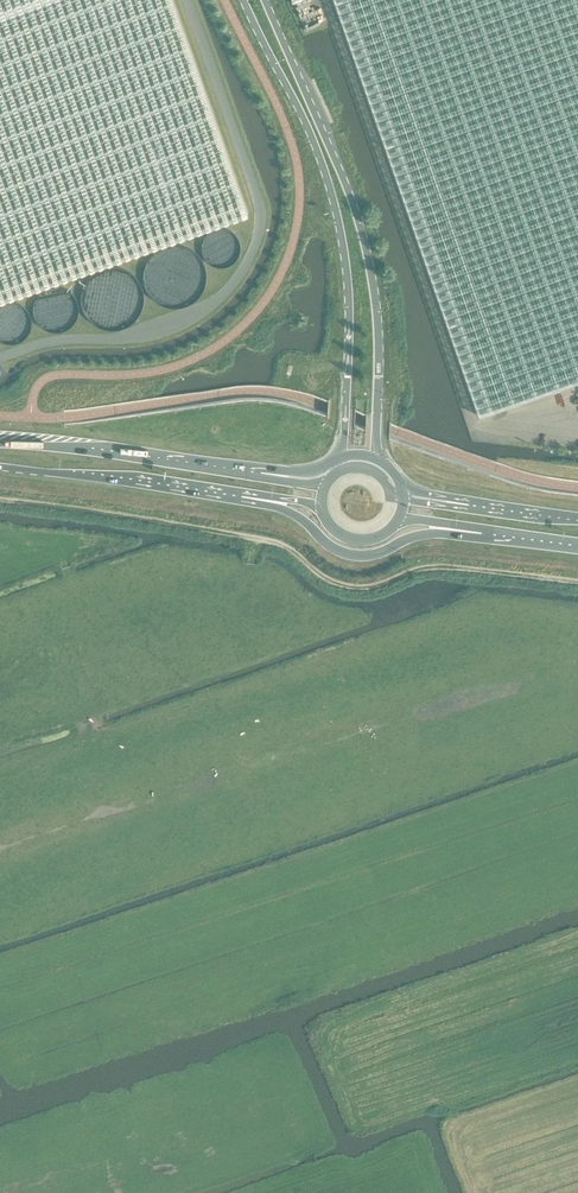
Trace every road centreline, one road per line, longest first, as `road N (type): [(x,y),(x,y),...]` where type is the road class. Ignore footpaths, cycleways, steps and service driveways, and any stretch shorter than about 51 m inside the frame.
road 1 (track): [(0,498),(275,542),(325,579),(353,588),(443,567),(577,583)]
road 2 (secondary): [(378,459),(377,306),(363,236),(267,0)]
road 3 (secondary): [(245,0),(312,139),(343,243),(341,457)]
road 4 (primary): [(282,475),(0,441)]
road 5 (primary): [(0,465),(268,500)]
road 6 (primary): [(268,500),(353,555),(444,528)]
road 7 (primary): [(444,528),(577,544)]
road 8 (primary): [(577,517),(454,503)]

